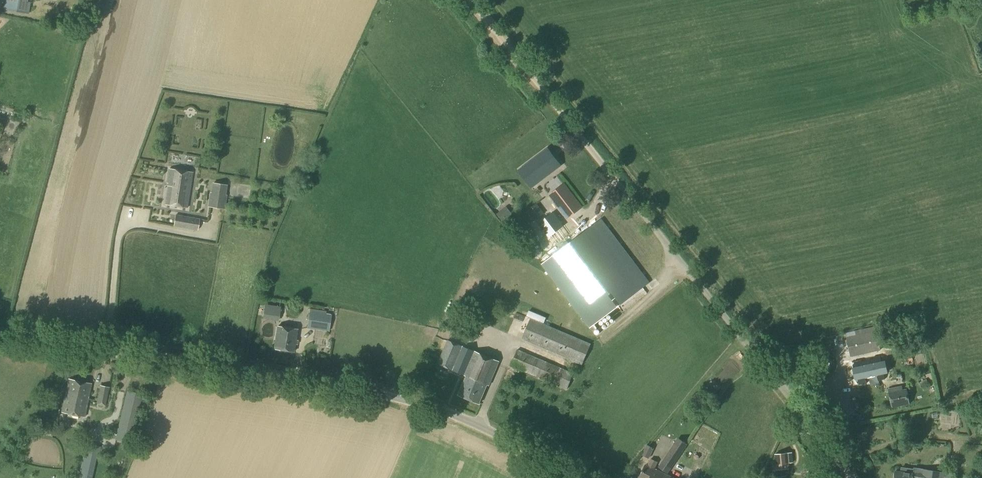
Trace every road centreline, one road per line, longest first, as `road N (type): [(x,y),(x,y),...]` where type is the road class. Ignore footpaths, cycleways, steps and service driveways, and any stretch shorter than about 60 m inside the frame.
road 1 (unclassified): [(578,477),(436,408),(0,332)]
road 2 (unclassified): [(852,477),(521,60)]

